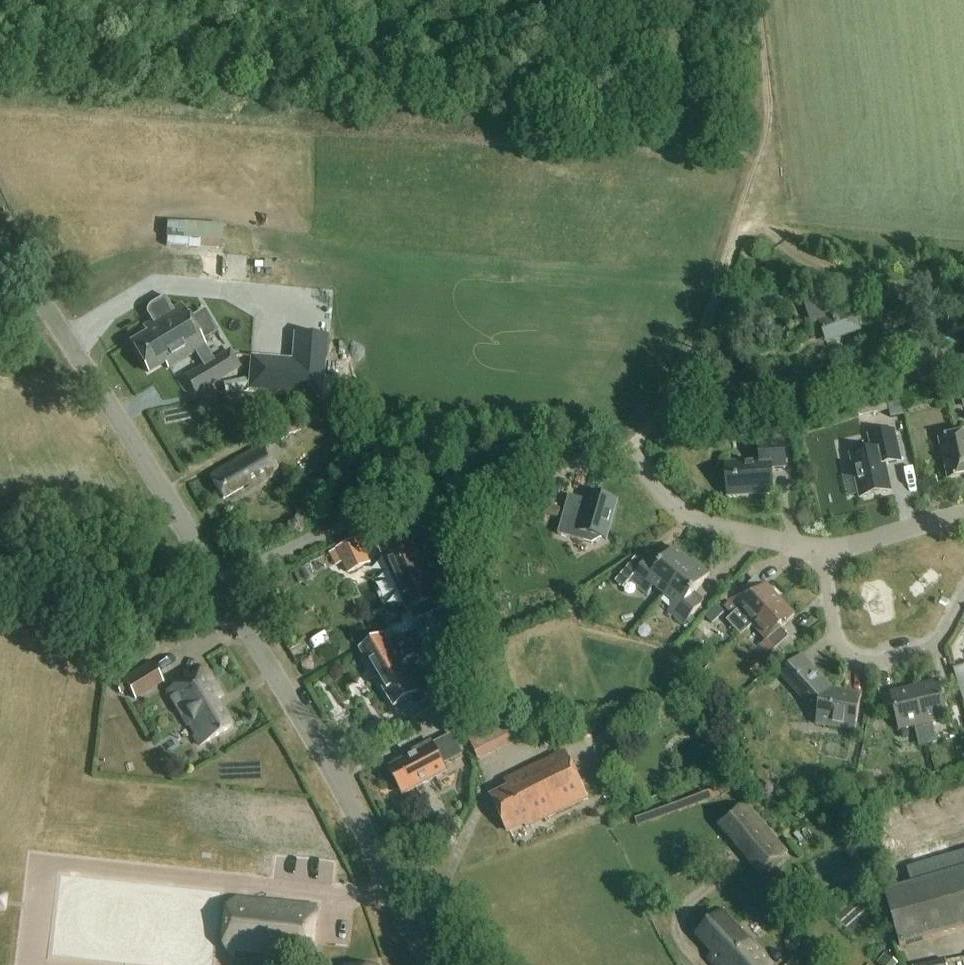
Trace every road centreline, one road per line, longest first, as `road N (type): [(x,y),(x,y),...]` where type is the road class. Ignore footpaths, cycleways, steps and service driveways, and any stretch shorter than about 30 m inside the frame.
road 1 (residential): [(221,584),(350,518),(431,489),(633,449)]
road 2 (tertiary): [(430,964),(221,584)]
road 3 (tertiary): [(221,584),(0,247)]
road 4 (residential): [(820,550),(837,638),(861,661),(920,652),(941,637),(963,595)]
road 5 (track): [(633,449),(681,372),(741,225)]
road 6 (residential): [(820,550),(712,527),(675,510),(633,449)]
road 7 (track): [(741,225),(963,250)]
road 8 (track): [(0,503),(181,522)]
road 9 (residential): [(963,516),(820,550)]

